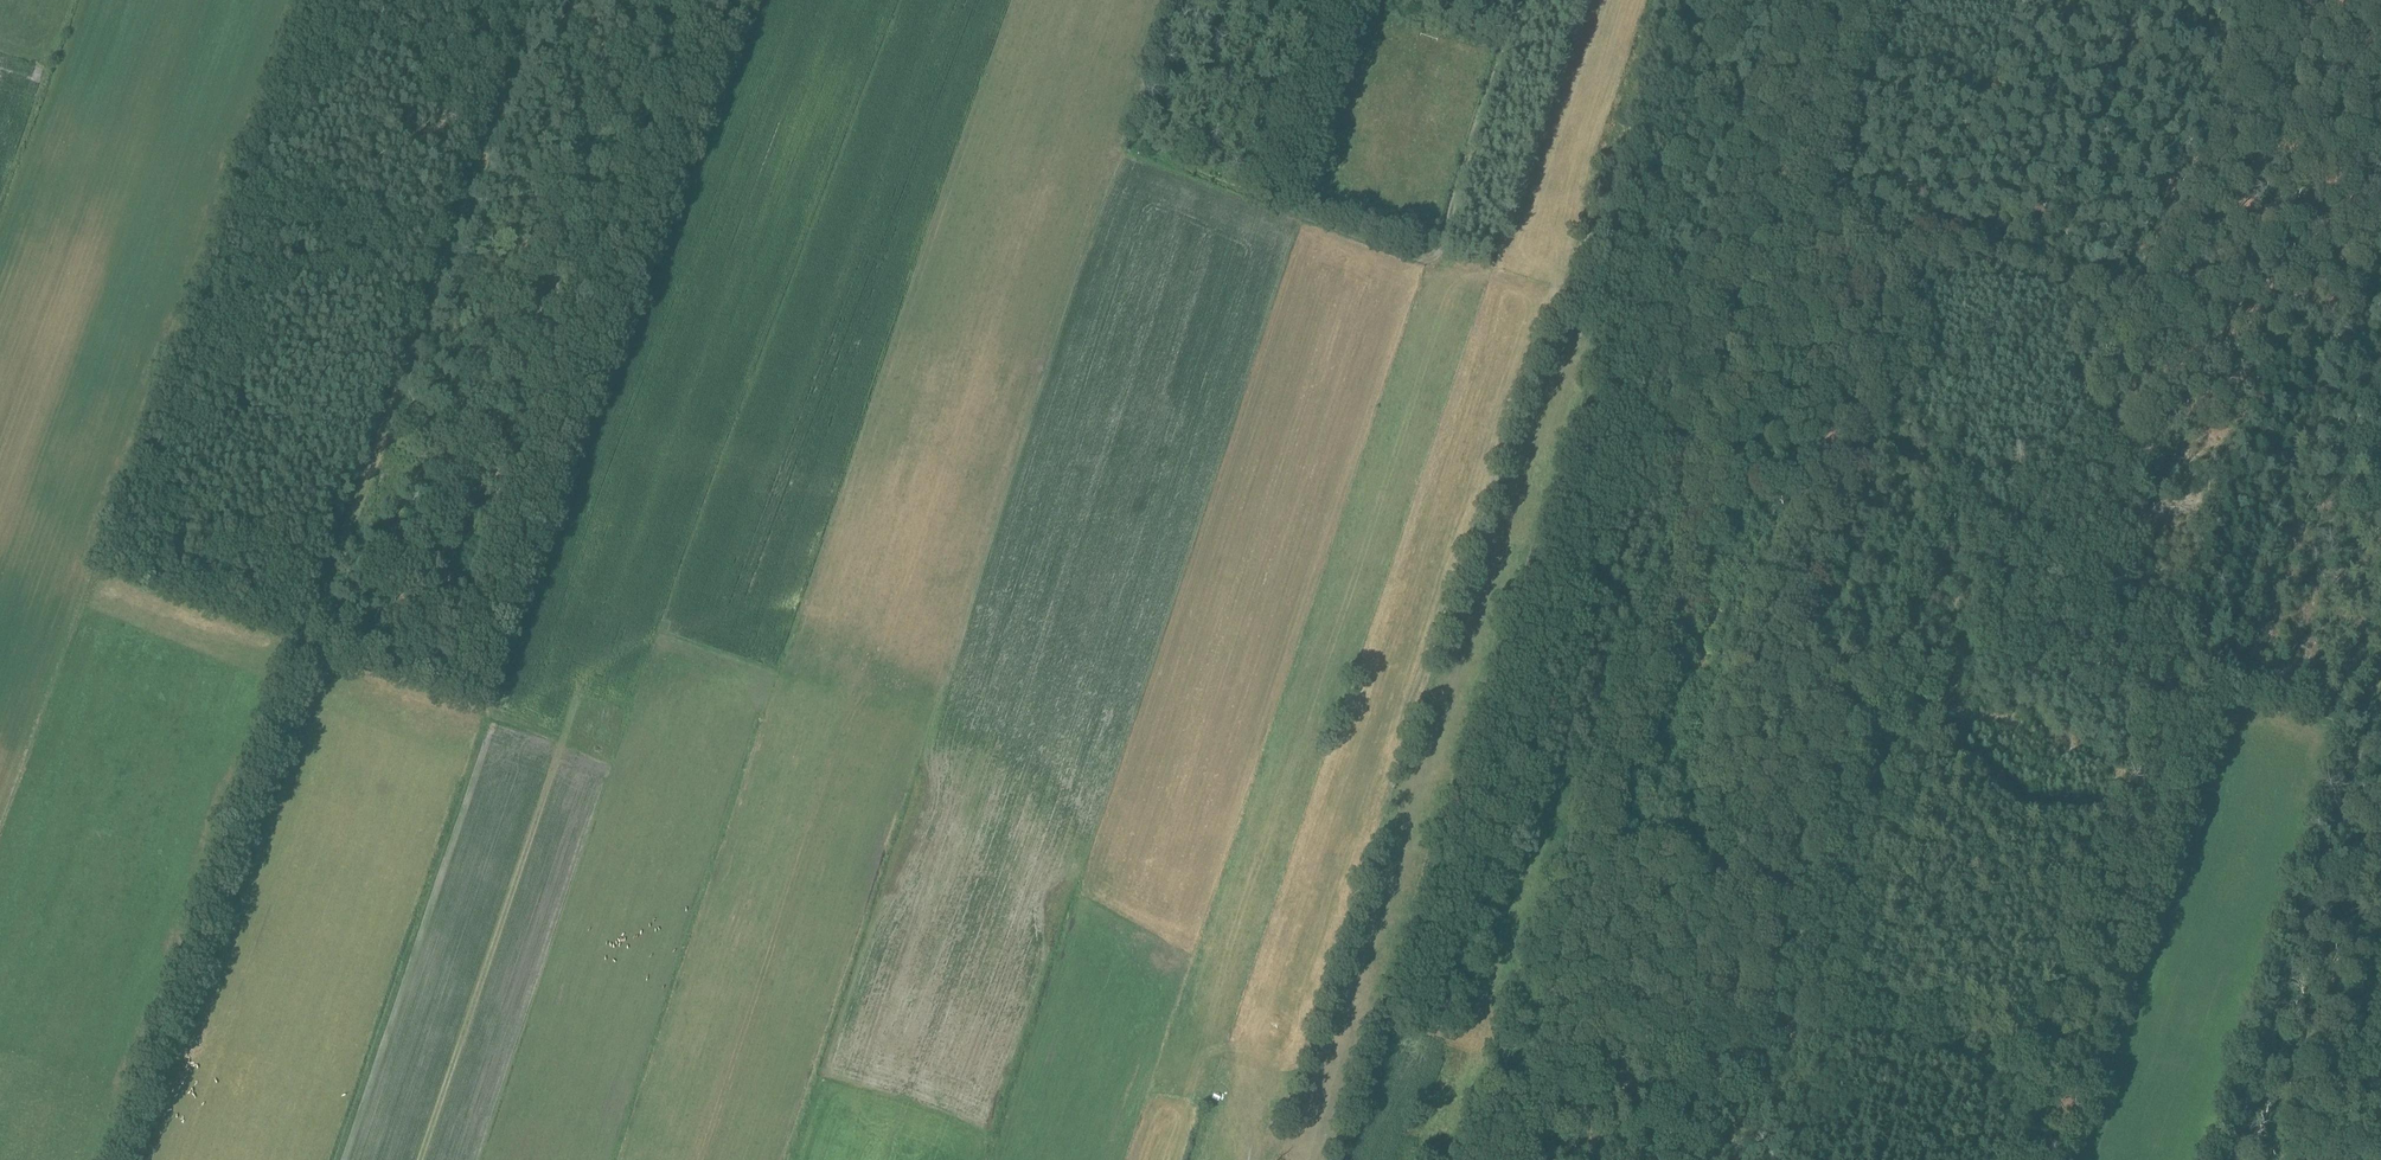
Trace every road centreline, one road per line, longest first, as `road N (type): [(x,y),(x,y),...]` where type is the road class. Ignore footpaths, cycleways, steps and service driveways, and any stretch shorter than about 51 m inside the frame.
road 1 (track): [(1805,206),(1537,1028)]
road 2 (track): [(309,641),(544,0)]
road 3 (track): [(2369,719),(2234,1159)]
road 4 (track): [(1875,0),(1805,206)]
road 5 (track): [(1537,1028),(1494,1159)]

